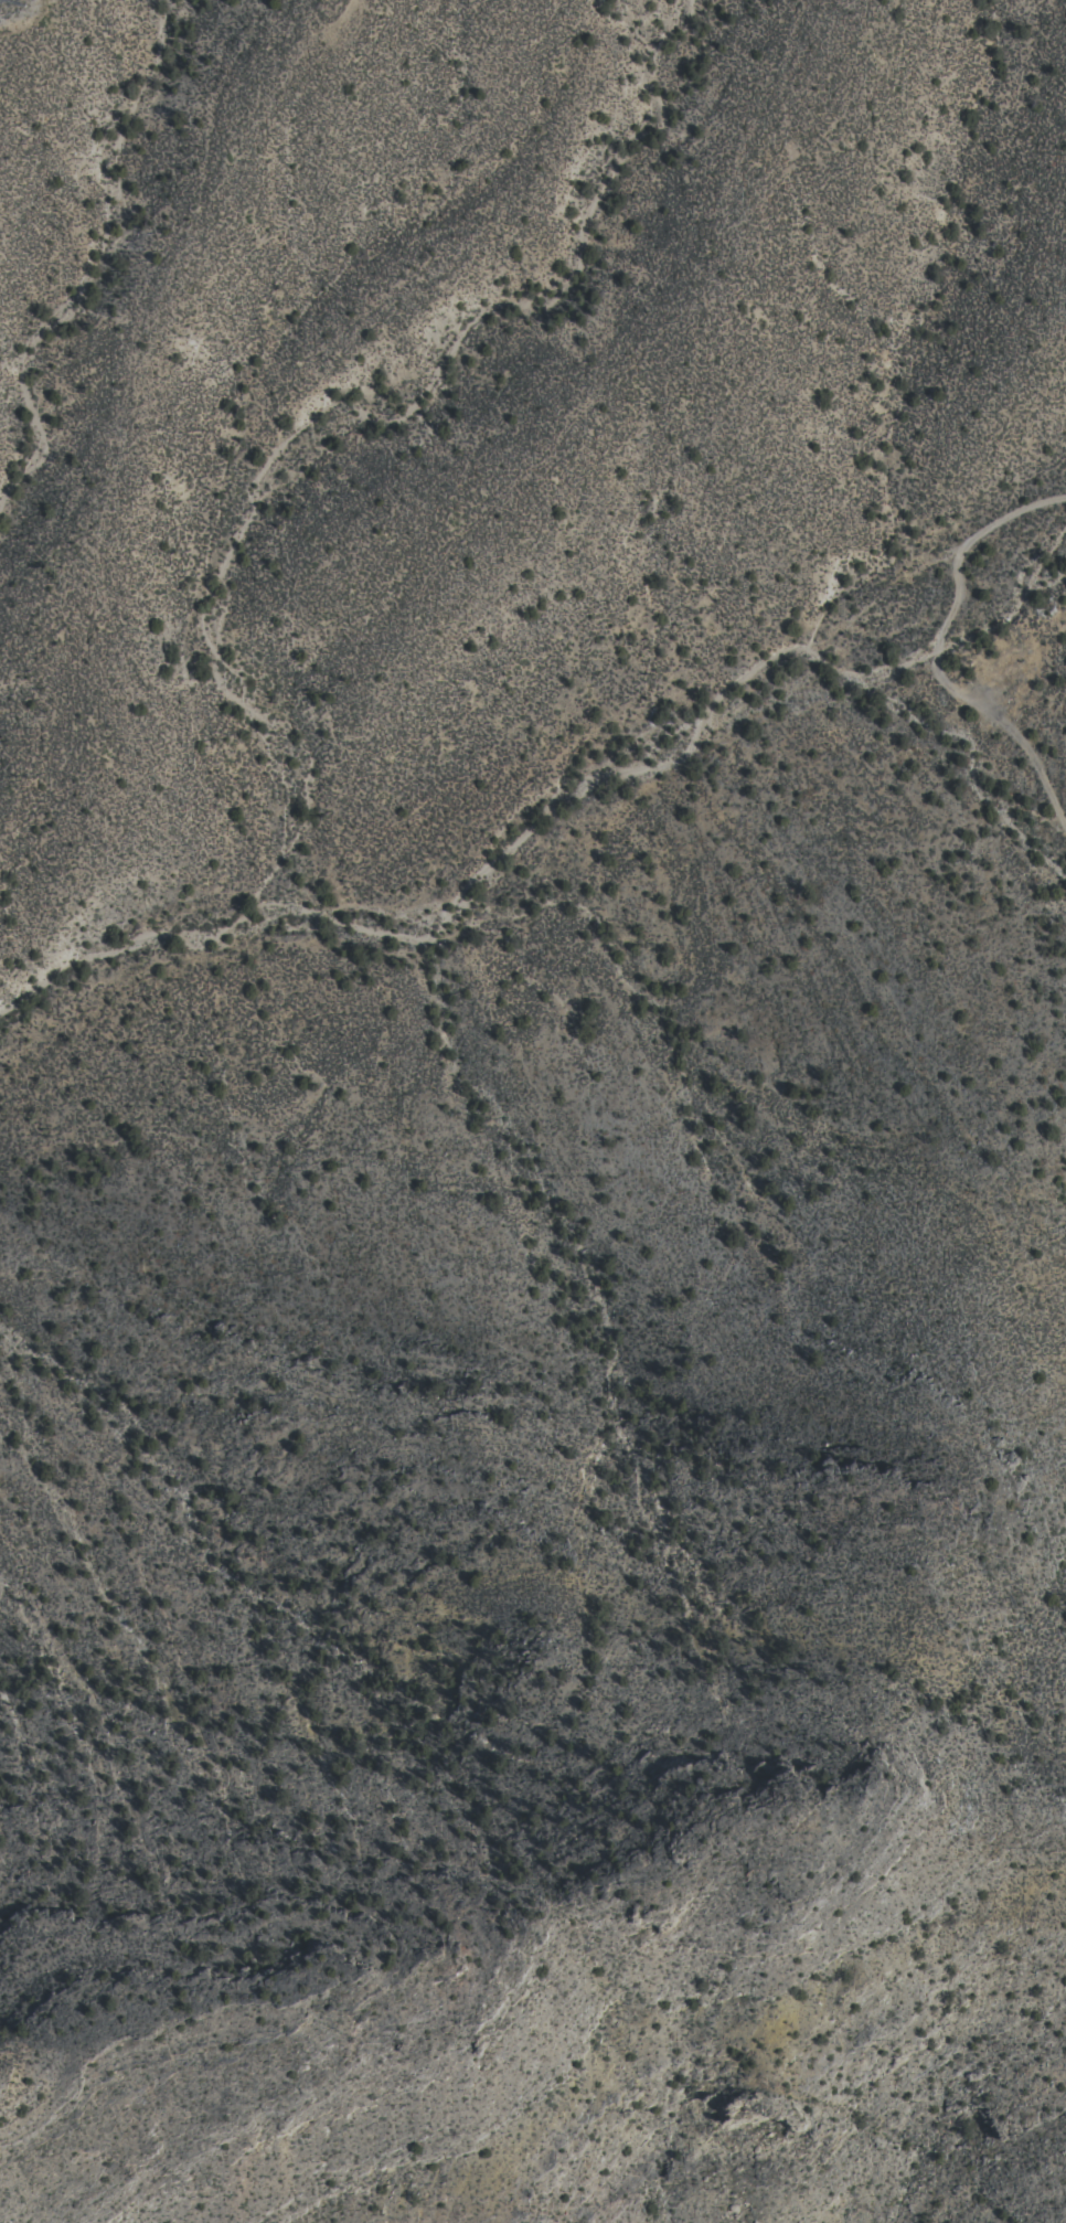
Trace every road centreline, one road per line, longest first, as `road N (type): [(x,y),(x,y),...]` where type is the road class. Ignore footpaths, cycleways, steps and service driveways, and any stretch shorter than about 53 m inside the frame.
road 1 (track): [(1065,827),(1024,747),(956,693),(935,662),(962,545),(1006,517),(1065,498)]

